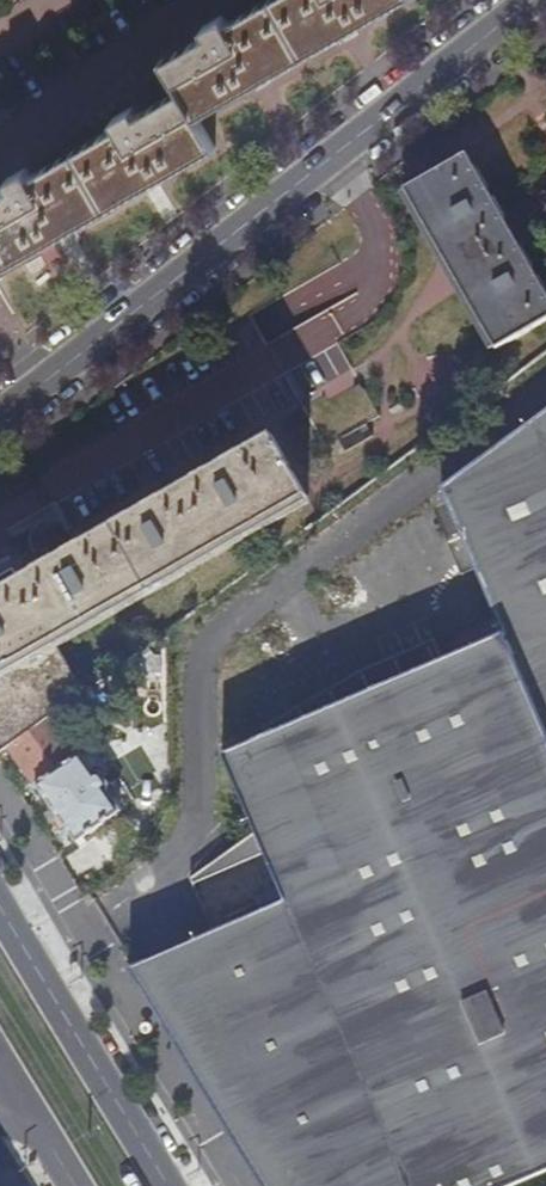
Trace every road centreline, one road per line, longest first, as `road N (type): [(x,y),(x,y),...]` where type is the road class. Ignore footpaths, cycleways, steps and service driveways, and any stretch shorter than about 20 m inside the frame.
road 1 (tertiary): [(0,421),(535,0)]
road 2 (primary): [(167,1185),(0,908)]

